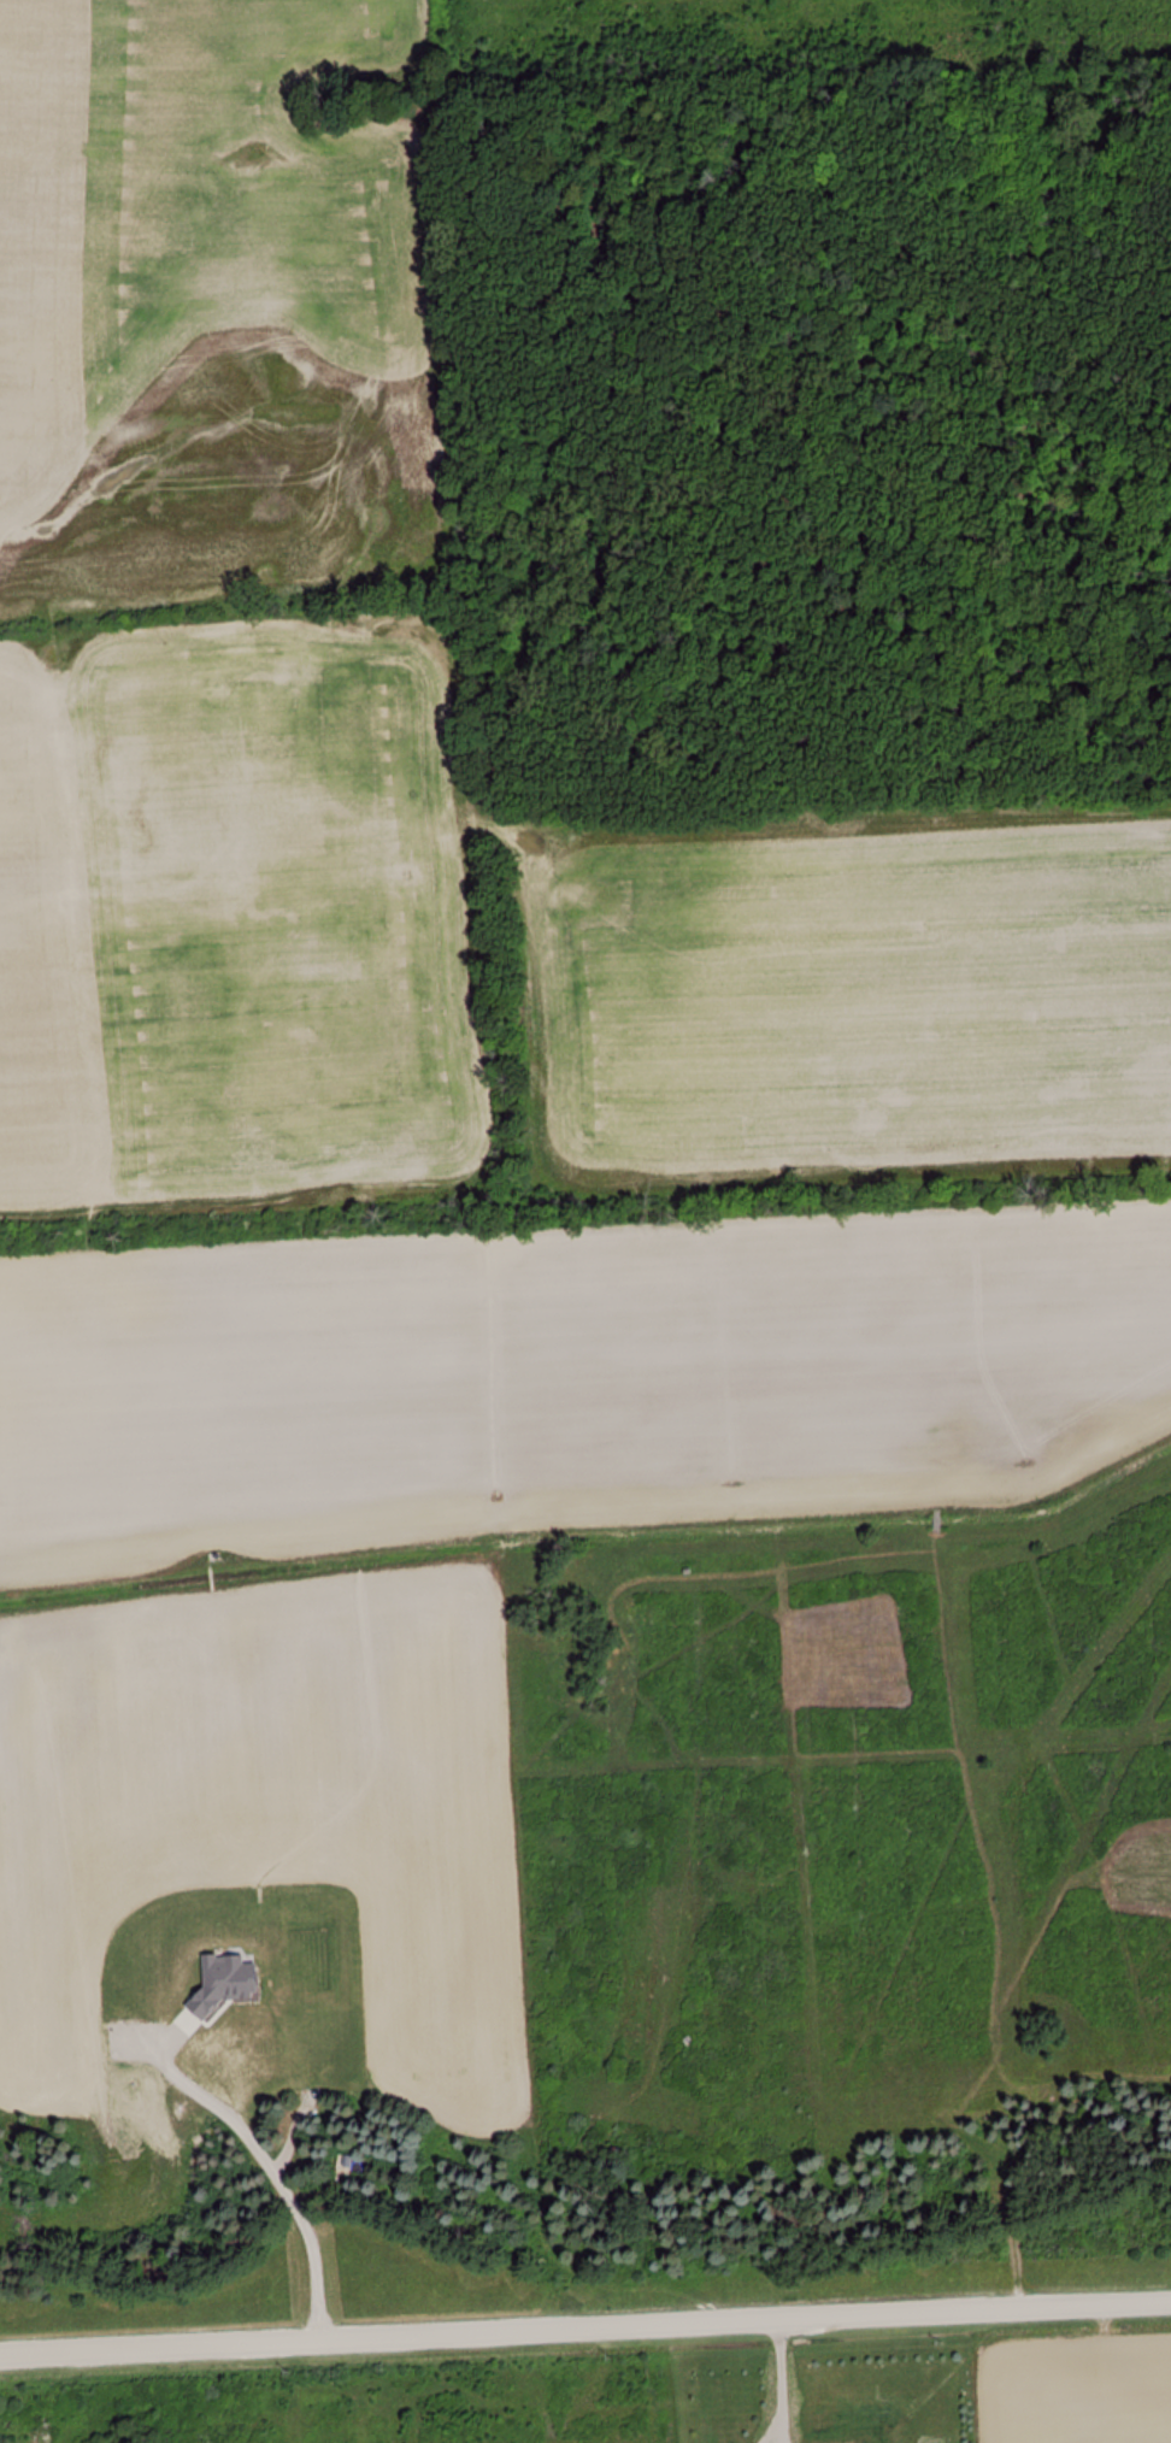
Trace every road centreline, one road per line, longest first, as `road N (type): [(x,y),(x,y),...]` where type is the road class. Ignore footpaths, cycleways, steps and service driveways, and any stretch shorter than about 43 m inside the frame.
road 1 (residential): [(0,2359),(1170,2307)]

